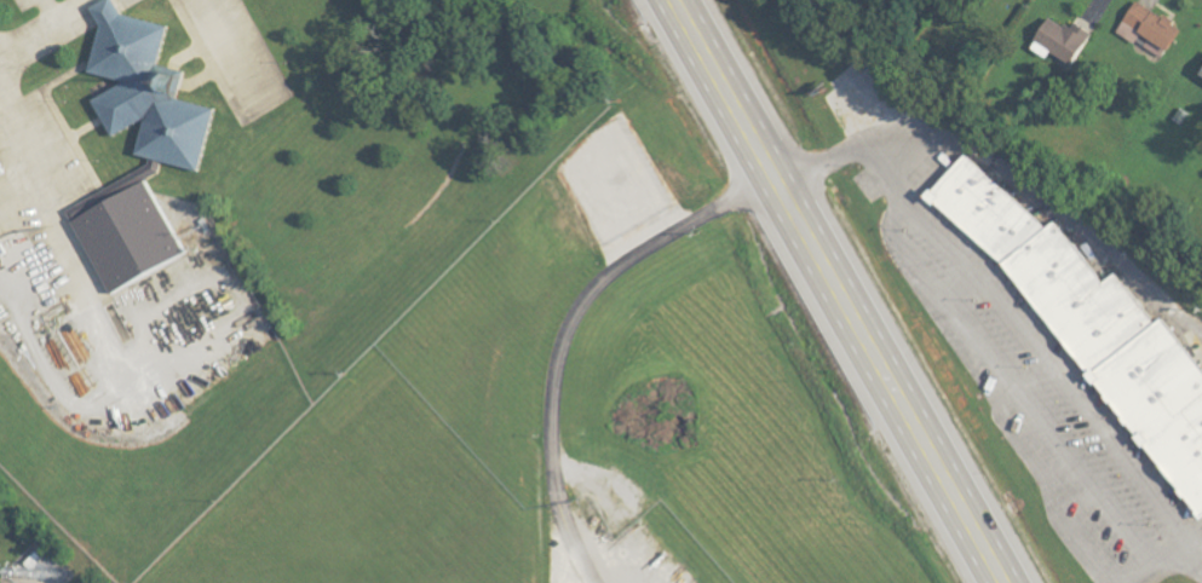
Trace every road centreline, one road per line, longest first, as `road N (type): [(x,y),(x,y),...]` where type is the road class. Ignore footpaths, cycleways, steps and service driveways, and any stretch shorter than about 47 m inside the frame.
road 1 (trunk): [(1004,582),(676,0)]
road 2 (residential): [(0,62),(113,0)]

